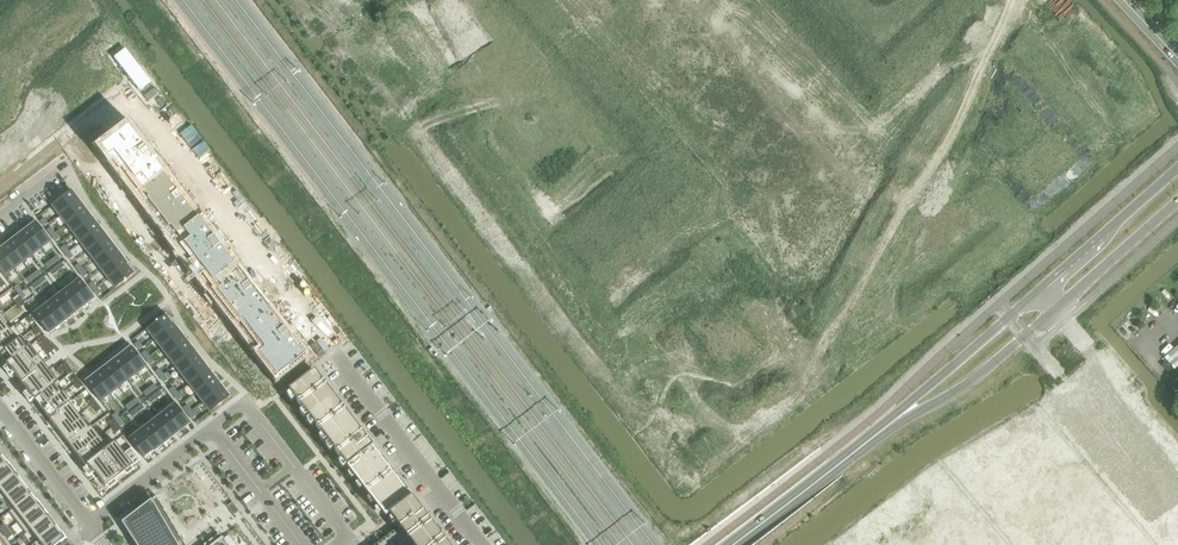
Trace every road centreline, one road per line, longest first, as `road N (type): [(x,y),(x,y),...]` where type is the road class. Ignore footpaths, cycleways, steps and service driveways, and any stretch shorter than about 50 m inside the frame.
road 1 (residential): [(986,232),(689,465),(322,0)]
road 2 (residential): [(141,102),(481,544)]
road 3 (tertiary): [(905,413),(978,376),(1177,201)]
road 4 (residential): [(788,0),(986,232)]
road 5 (residential): [(1046,0),(1136,93),(1139,118),(1043,207)]
road 6 (tertiary): [(732,544),(905,413)]
road 7 (tertiary): [(1177,166),(1037,292)]
road 8 (tertiary): [(1037,292),(905,413)]
road 9 (residential): [(141,102),(0,211)]
road 10 (residential): [(90,525),(212,427)]
road 11 (residential): [(90,525),(0,411)]

